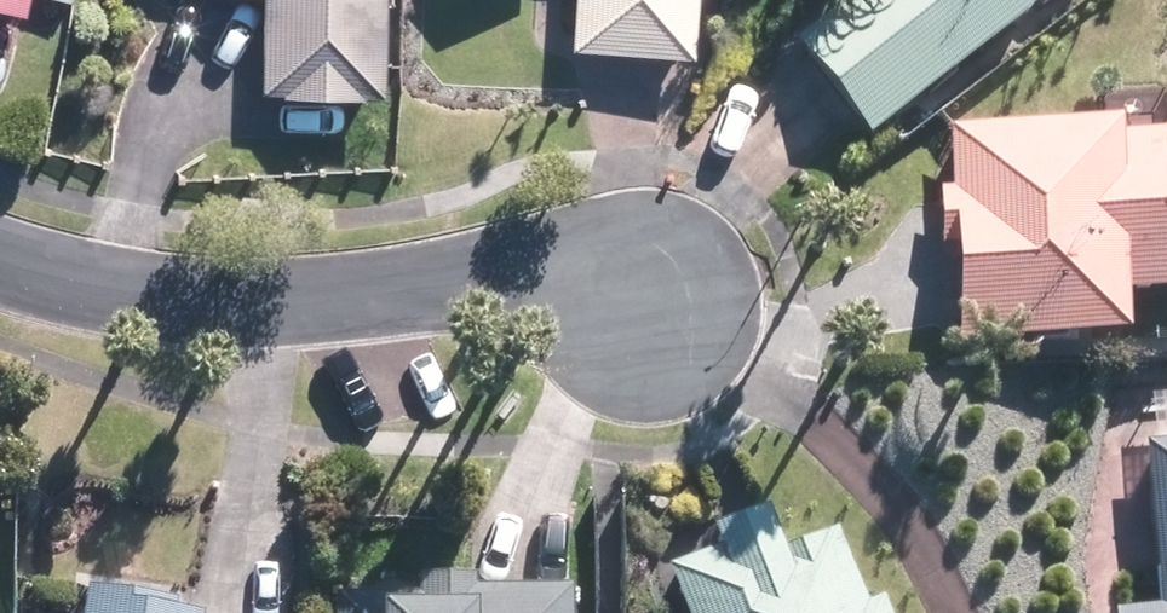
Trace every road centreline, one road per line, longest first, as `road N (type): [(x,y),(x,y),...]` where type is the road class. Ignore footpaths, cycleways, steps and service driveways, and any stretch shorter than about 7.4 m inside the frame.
road 1 (residential): [(661,309),(542,291),(250,300),(47,281),(0,261)]

